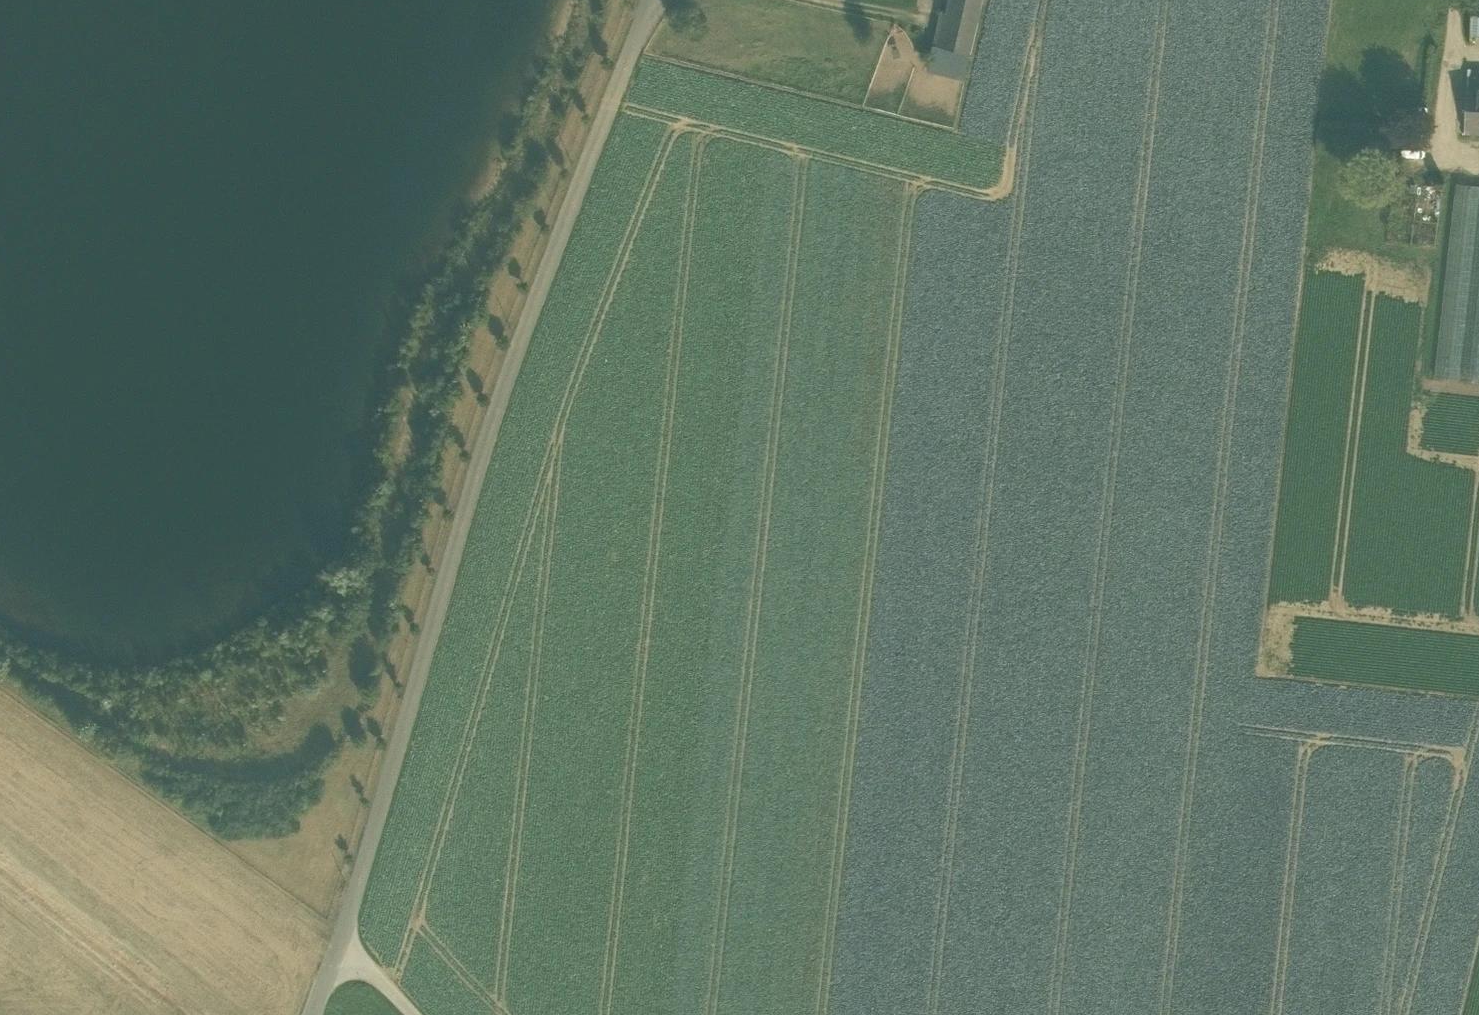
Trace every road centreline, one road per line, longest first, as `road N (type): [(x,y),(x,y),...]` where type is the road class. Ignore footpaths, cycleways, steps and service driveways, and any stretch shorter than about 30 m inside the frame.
road 1 (unclassified): [(339,945),(493,414),(647,4)]

